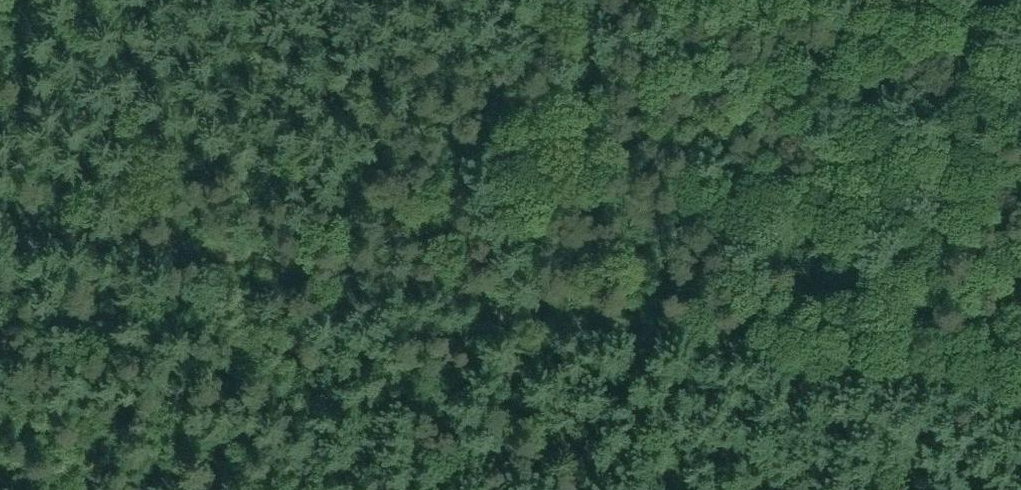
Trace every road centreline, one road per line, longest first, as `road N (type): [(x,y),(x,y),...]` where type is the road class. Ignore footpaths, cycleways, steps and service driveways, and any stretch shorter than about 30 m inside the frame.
road 1 (track): [(0,218),(1020,403)]
road 2 (track): [(999,0),(945,388)]
road 3 (track): [(520,309),(497,489)]

